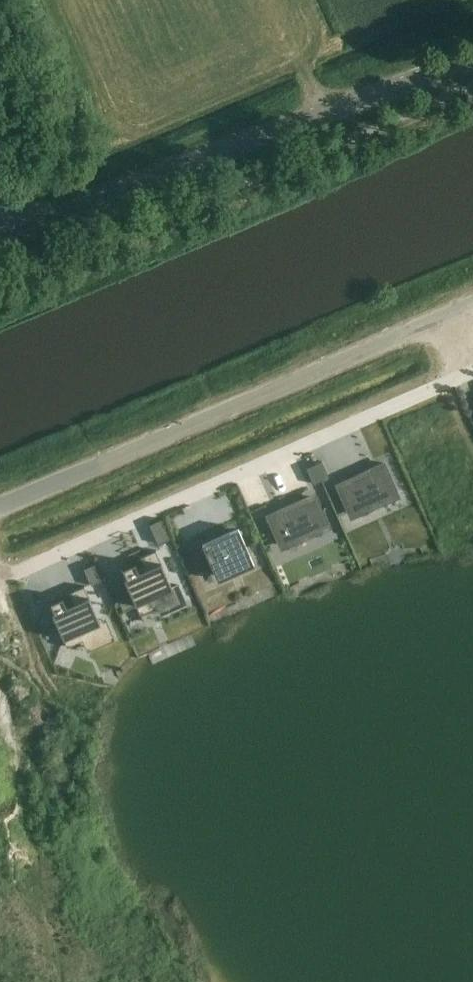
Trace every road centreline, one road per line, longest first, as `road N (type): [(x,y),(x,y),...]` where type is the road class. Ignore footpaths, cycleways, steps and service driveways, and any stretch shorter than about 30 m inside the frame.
road 1 (unclassified): [(0,505),(472,302)]
road 2 (tertiary): [(0,241),(472,60)]

